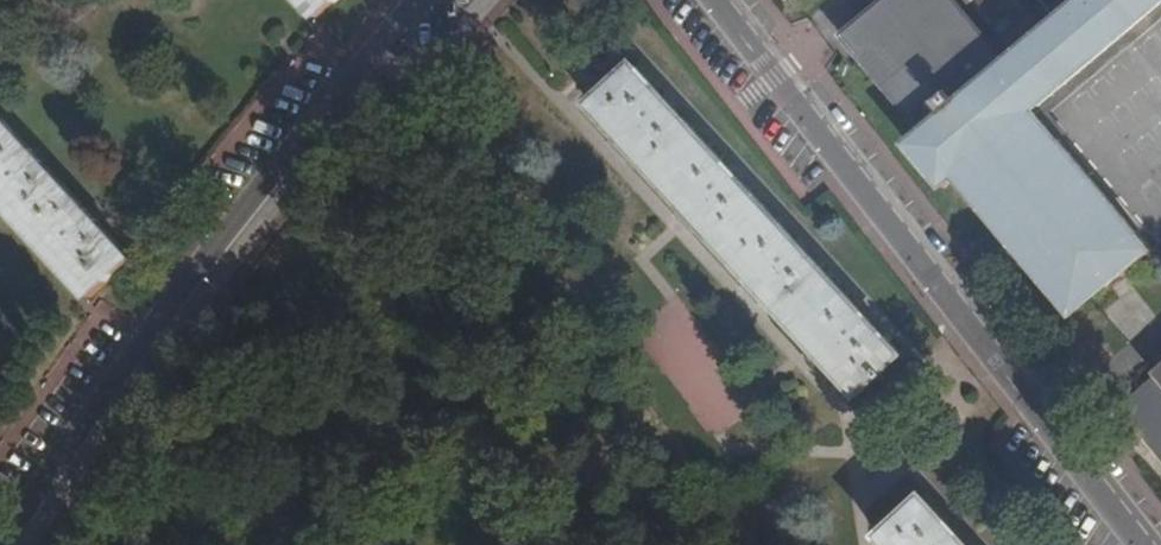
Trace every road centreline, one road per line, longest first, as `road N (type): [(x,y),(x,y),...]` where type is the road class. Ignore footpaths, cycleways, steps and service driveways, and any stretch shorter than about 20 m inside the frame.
road 1 (residential): [(715,0),(1139,544)]
road 2 (residential): [(0,536),(125,353),(406,0)]

